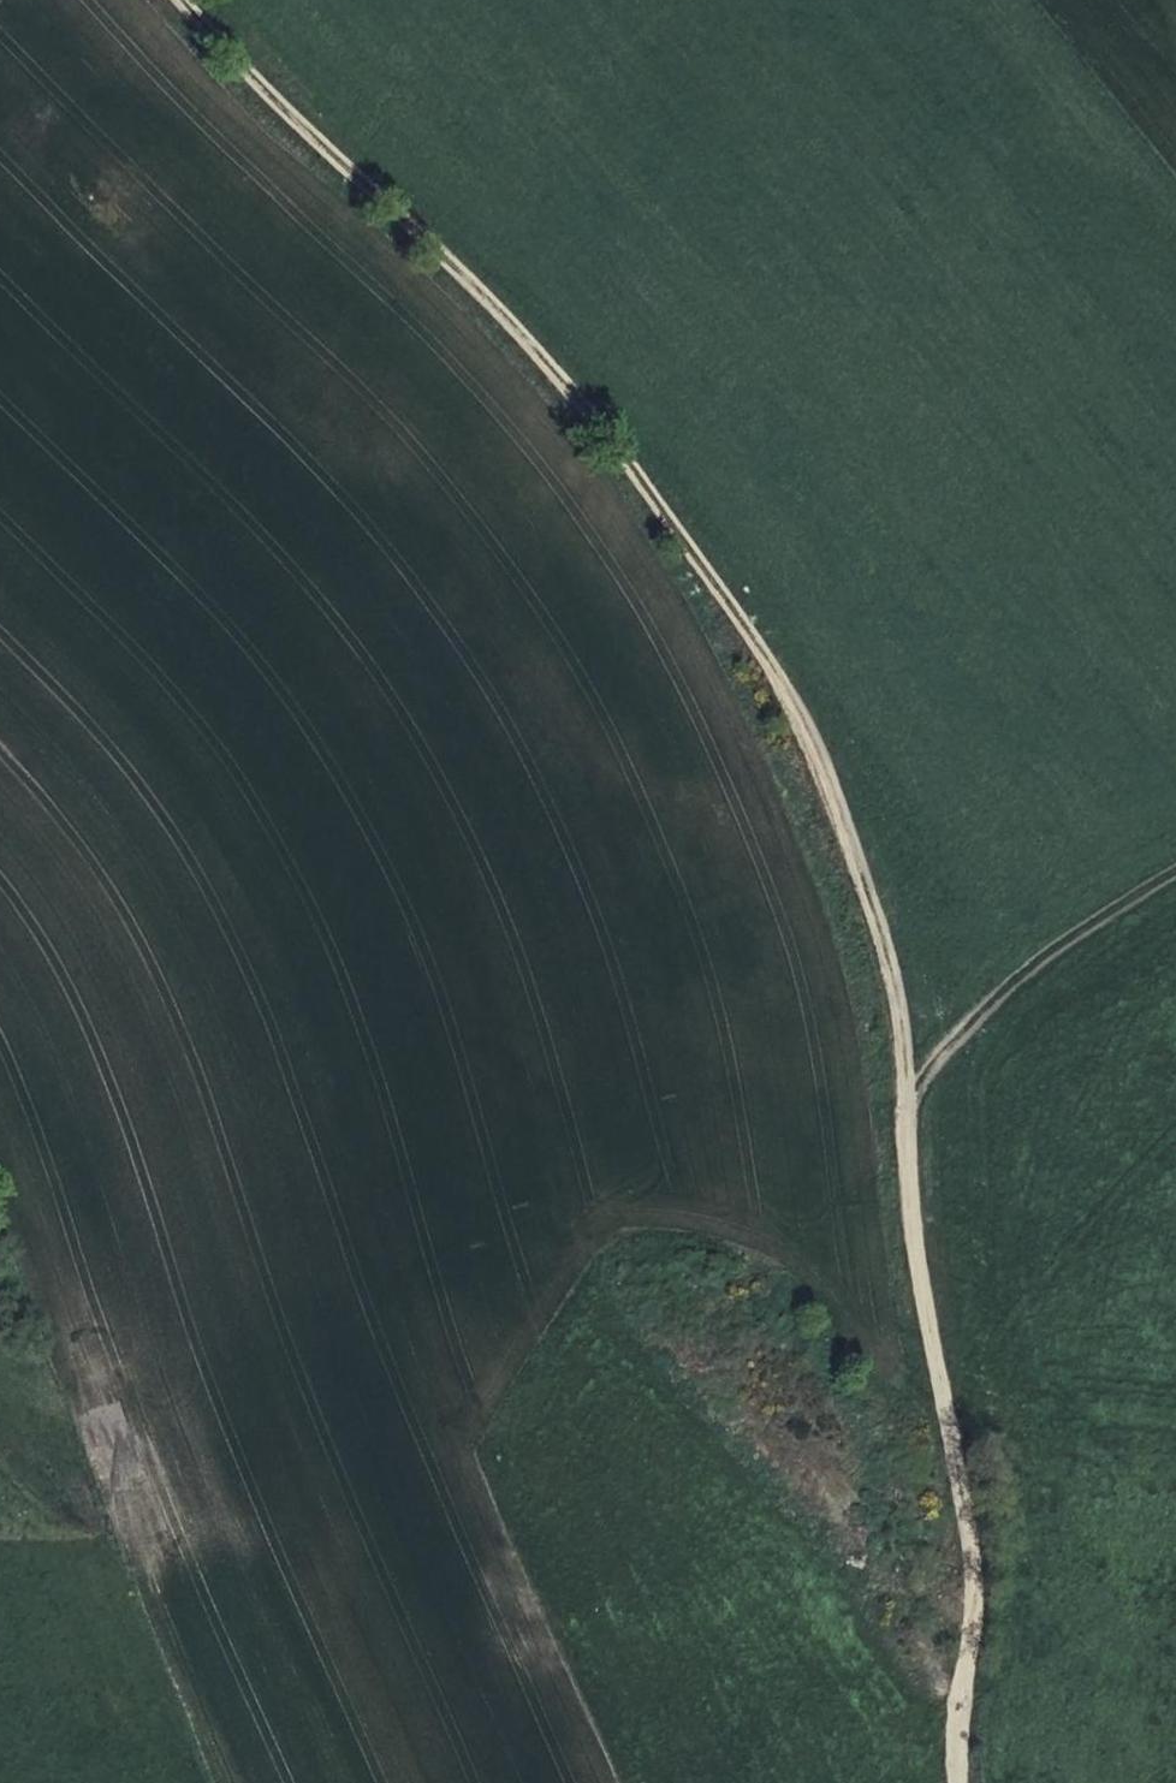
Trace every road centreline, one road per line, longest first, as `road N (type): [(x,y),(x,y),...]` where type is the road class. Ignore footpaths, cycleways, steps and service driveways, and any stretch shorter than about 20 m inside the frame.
road 1 (track): [(959,1782),(964,1629),(956,1458),(917,1238),(894,1022),(840,812),(776,657),(606,429),(401,216),(253,83),(195,0)]

